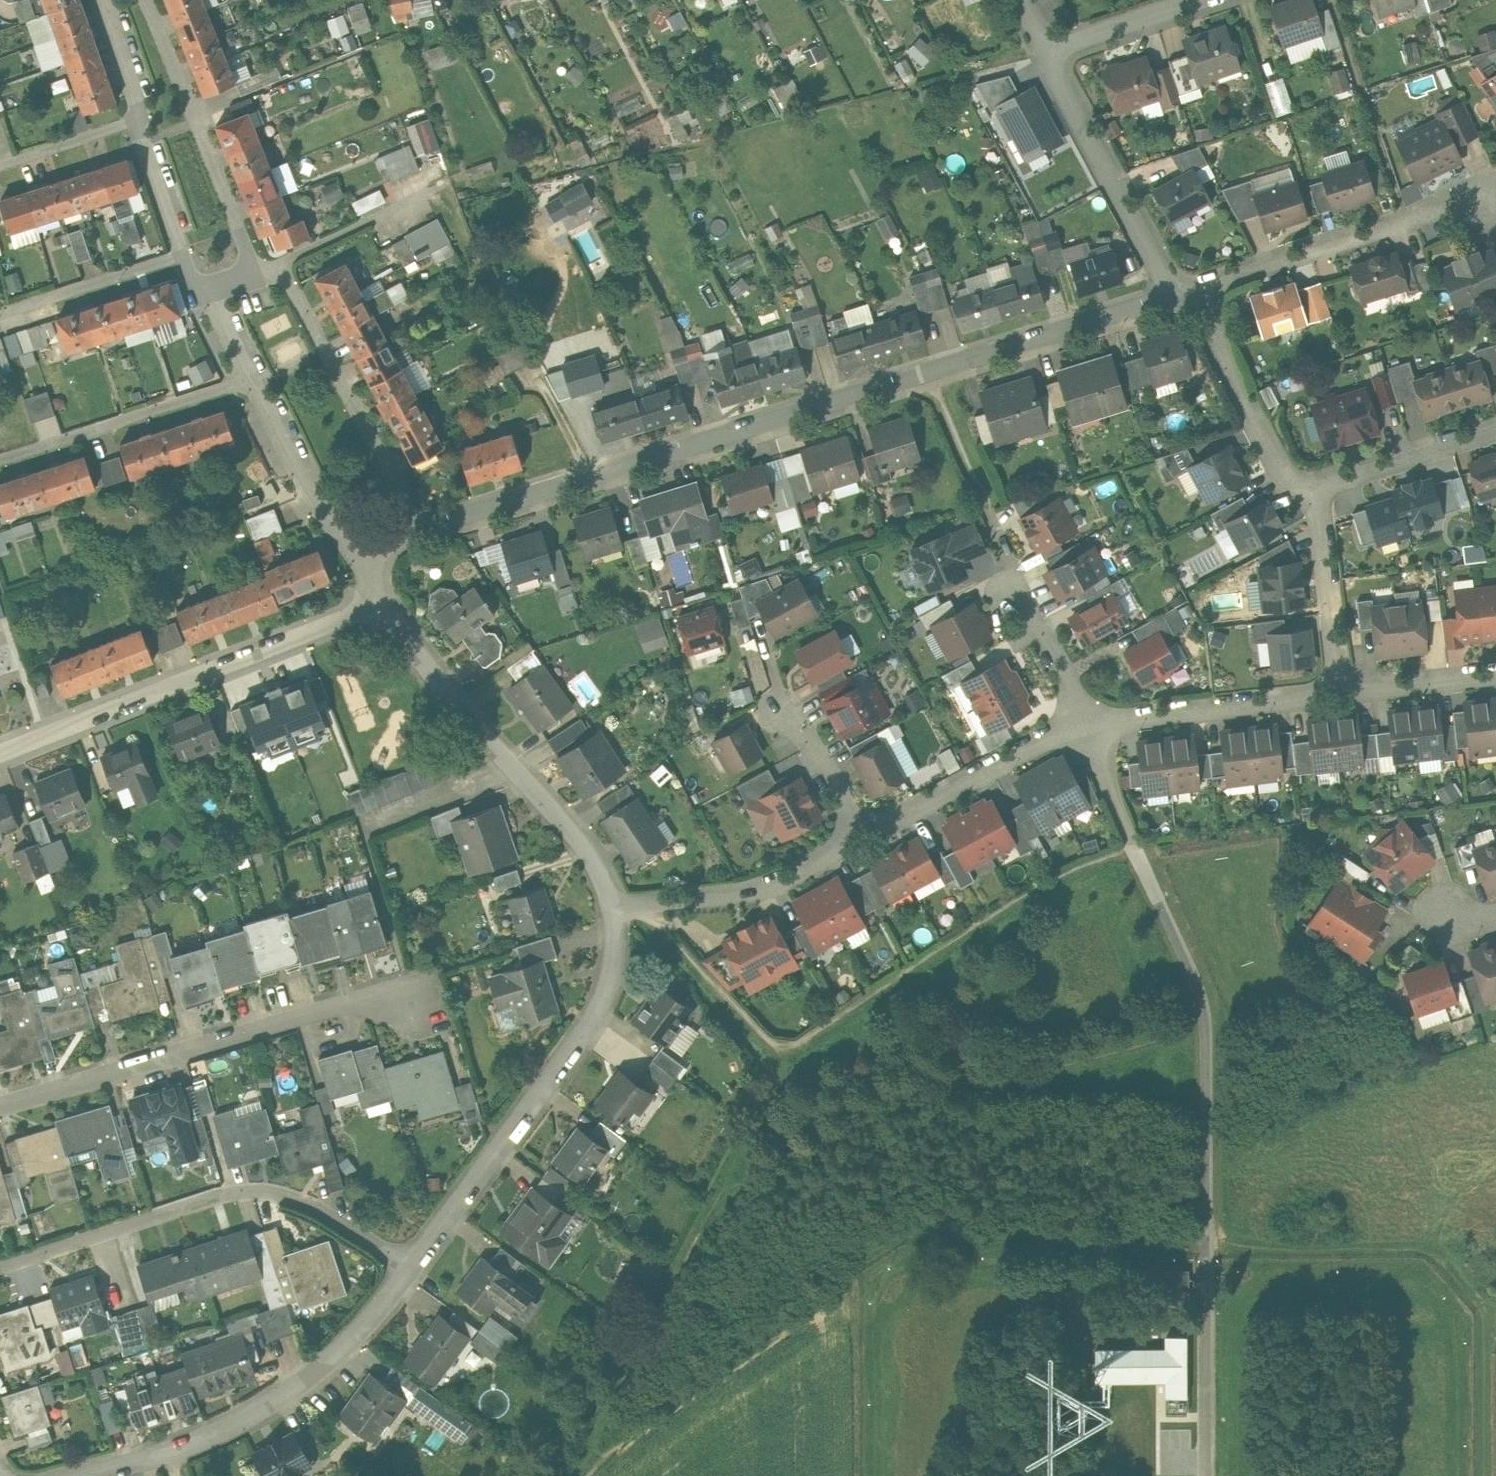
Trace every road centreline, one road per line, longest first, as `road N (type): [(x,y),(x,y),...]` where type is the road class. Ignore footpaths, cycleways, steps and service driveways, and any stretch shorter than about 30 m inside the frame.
road 1 (residential): [(348,559),(1173,295)]
road 2 (residential): [(96,0),(206,309),(296,486),(348,559)]
road 3 (residential): [(1086,726),(1200,1008),(1207,1260)]
road 4 (residential): [(615,898),(672,903),(780,879),(1051,737),(1086,726)]
road 5 (residential): [(0,1268),(243,1192),(313,1203),(413,1266)]
road 6 (residential): [(413,1266),(586,1035),(607,992),(615,898)]
road 7 (residential): [(0,1103),(345,1002),(414,1003)]
road 8 (residential): [(0,754),(383,603)]
road 9 (residential): [(80,1475),(205,1437),(274,1401),(354,1337),(413,1266)]
road 10 (residential): [(383,603),(590,851),(615,898)]
road 11 (residential): [(1193,287),(1469,206)]
road 12 (residential): [(1047,55),(1173,295)]
road 13 (residential): [(1086,726),(1341,689)]
road 14 (residential): [(1193,287),(1296,491)]
road 15 (residential): [(1296,491),(1495,429)]
road 16 (residential): [(1296,491),(1324,553),(1341,689)]
road 17 (residential): [(1086,726),(1026,595),(1005,584)]
road 18 (residential): [(1047,55),(1198,0)]
road 19 (residential): [(1341,689),(1495,673)]

